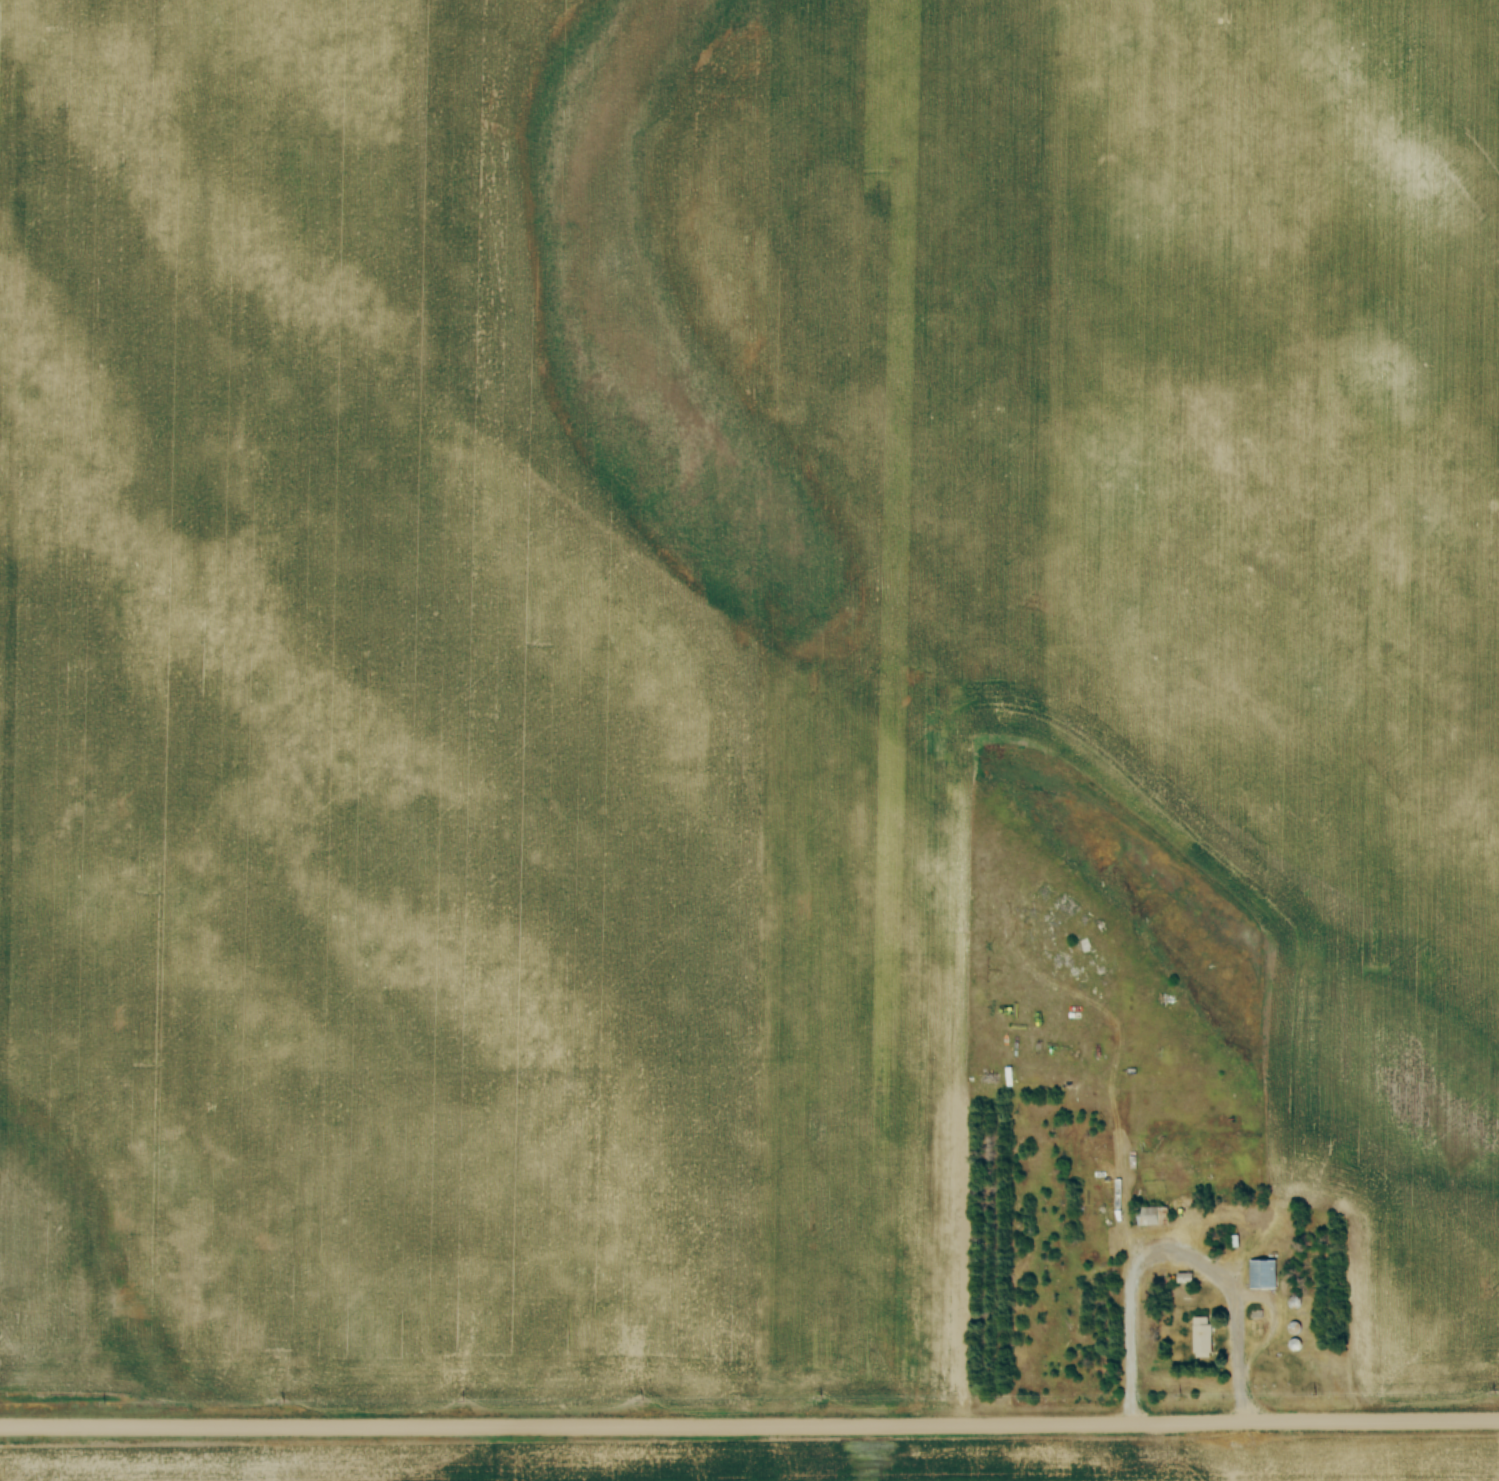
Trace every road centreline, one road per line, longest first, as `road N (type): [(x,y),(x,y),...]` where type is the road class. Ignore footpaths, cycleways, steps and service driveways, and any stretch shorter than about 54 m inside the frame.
road 1 (residential): [(1498,1422),(0,1428)]

